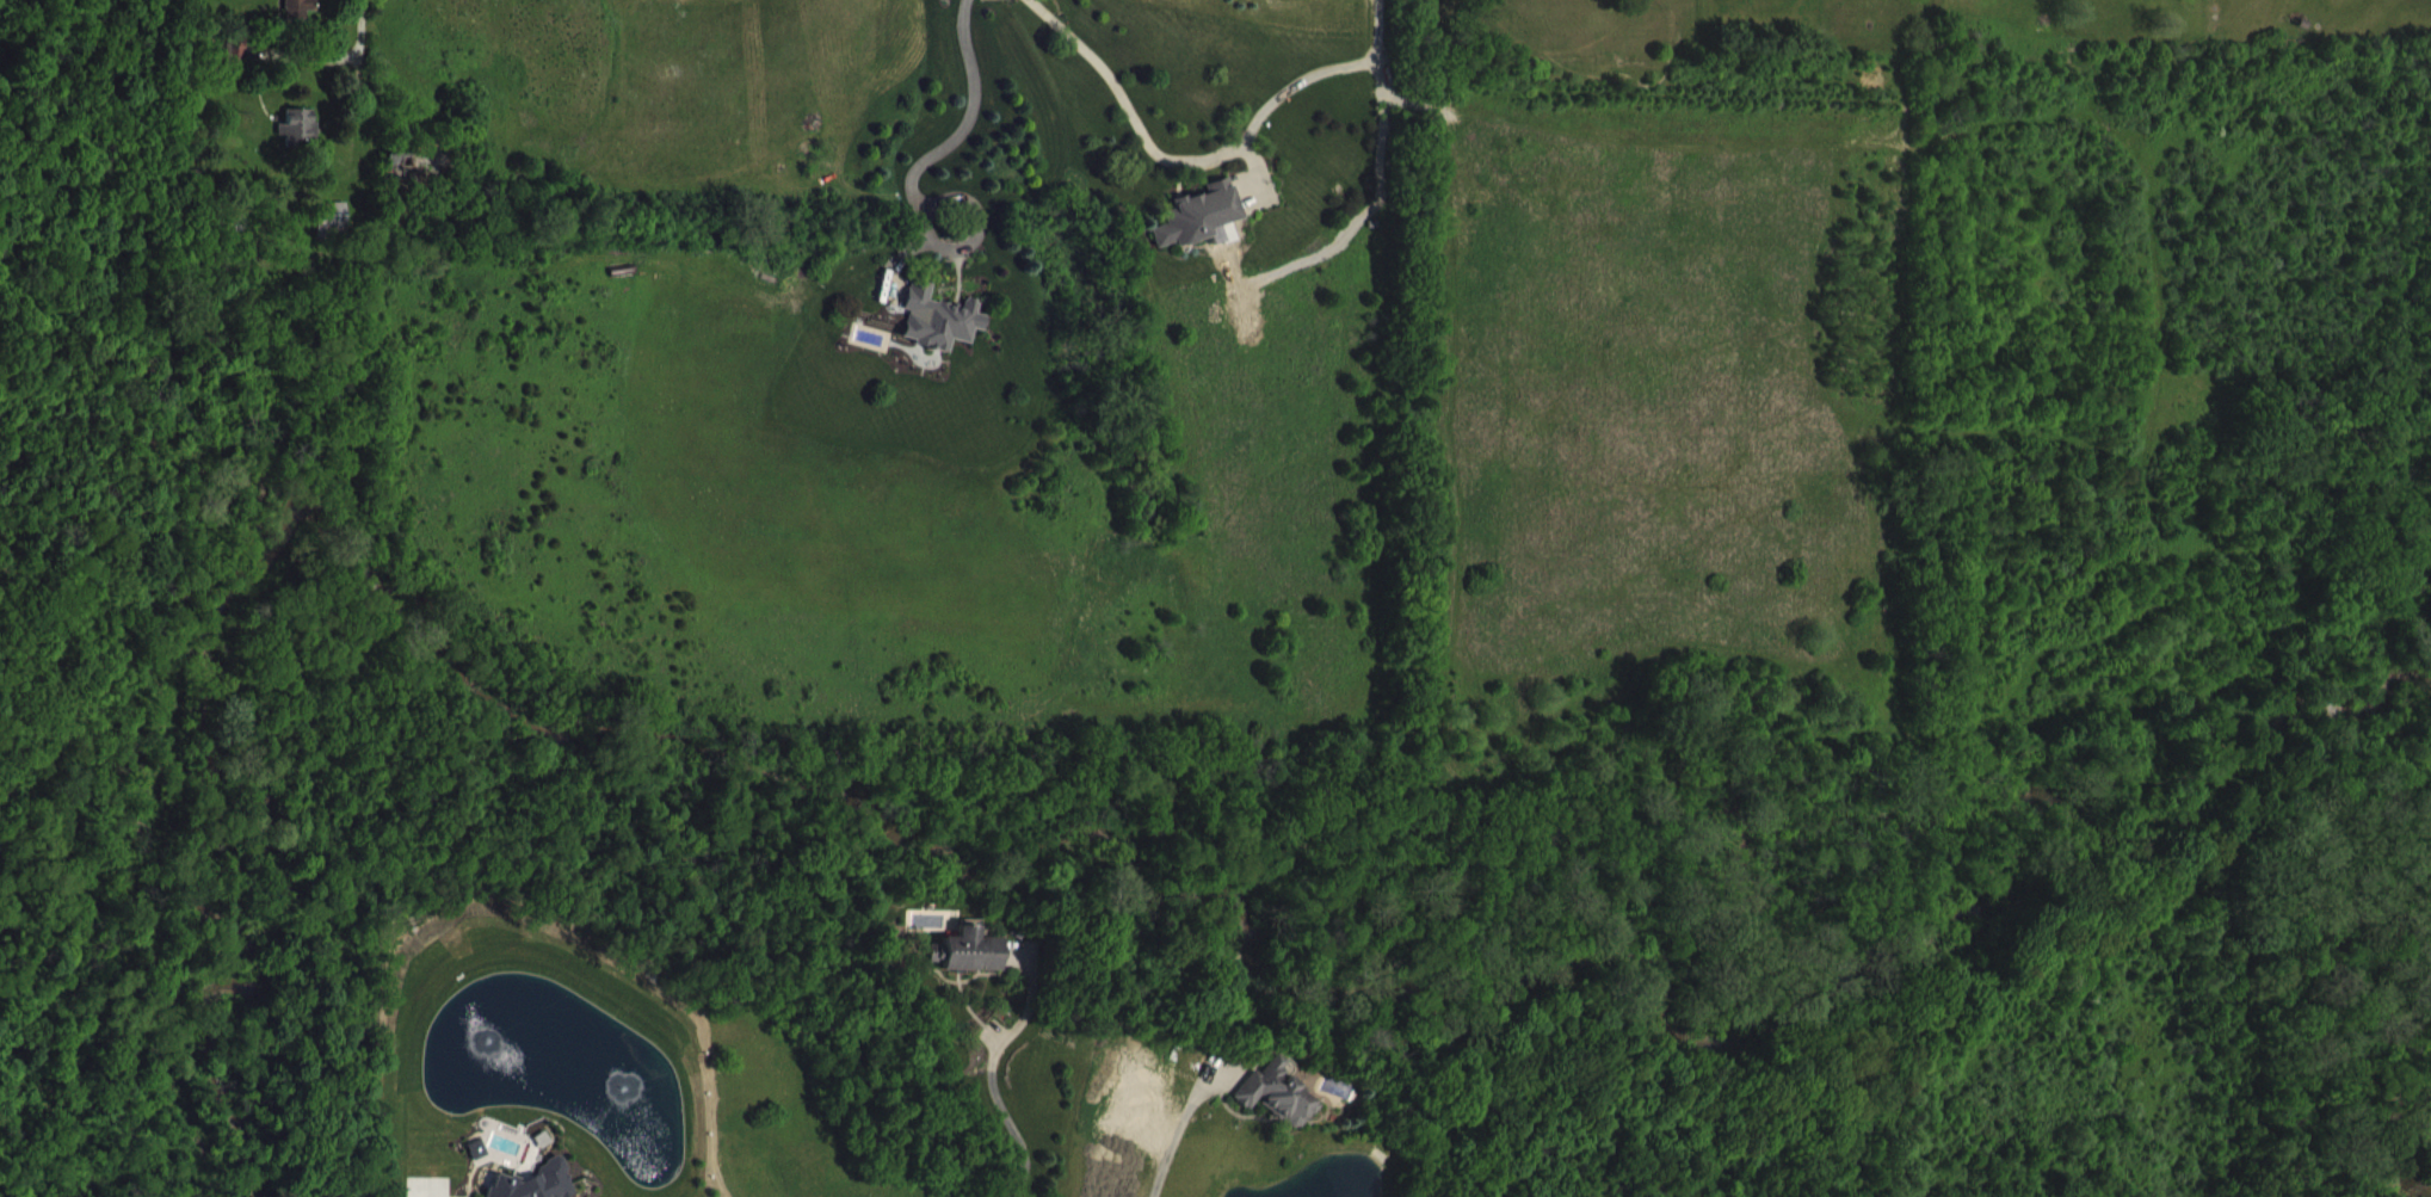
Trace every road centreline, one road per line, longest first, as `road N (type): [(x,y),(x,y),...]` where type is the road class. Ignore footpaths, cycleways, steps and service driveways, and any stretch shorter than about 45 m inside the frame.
road 1 (residential): [(280,54),(369,51),(368,0)]

